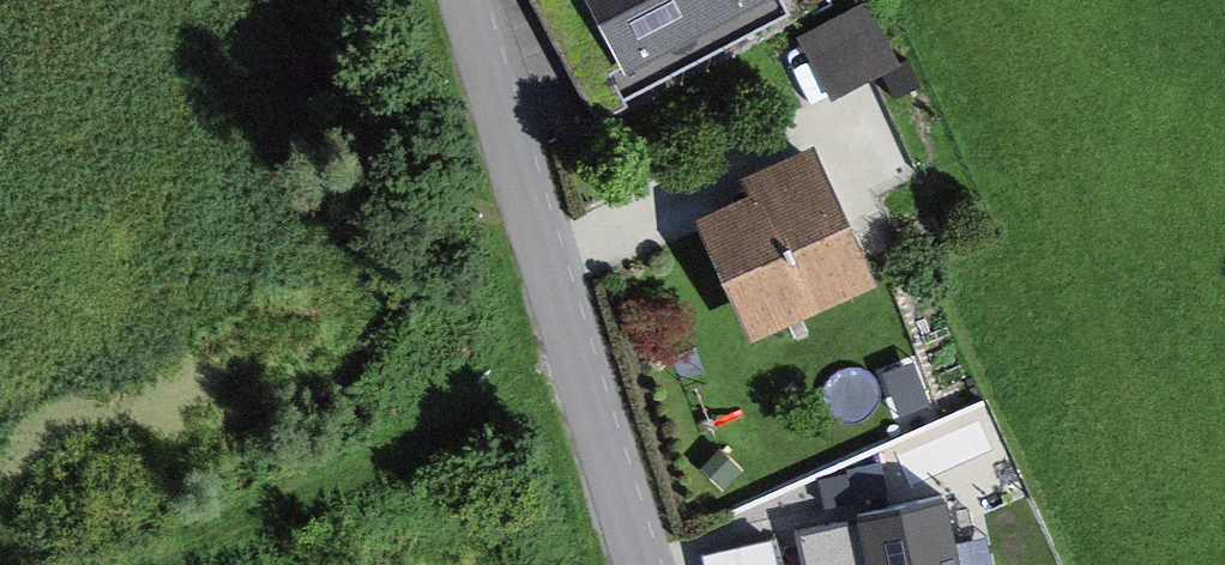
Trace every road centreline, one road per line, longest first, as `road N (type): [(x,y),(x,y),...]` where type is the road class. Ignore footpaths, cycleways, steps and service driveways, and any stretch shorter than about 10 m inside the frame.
road 1 (residential): [(656,564),(478,0)]
road 2 (track): [(587,344),(156,564)]

